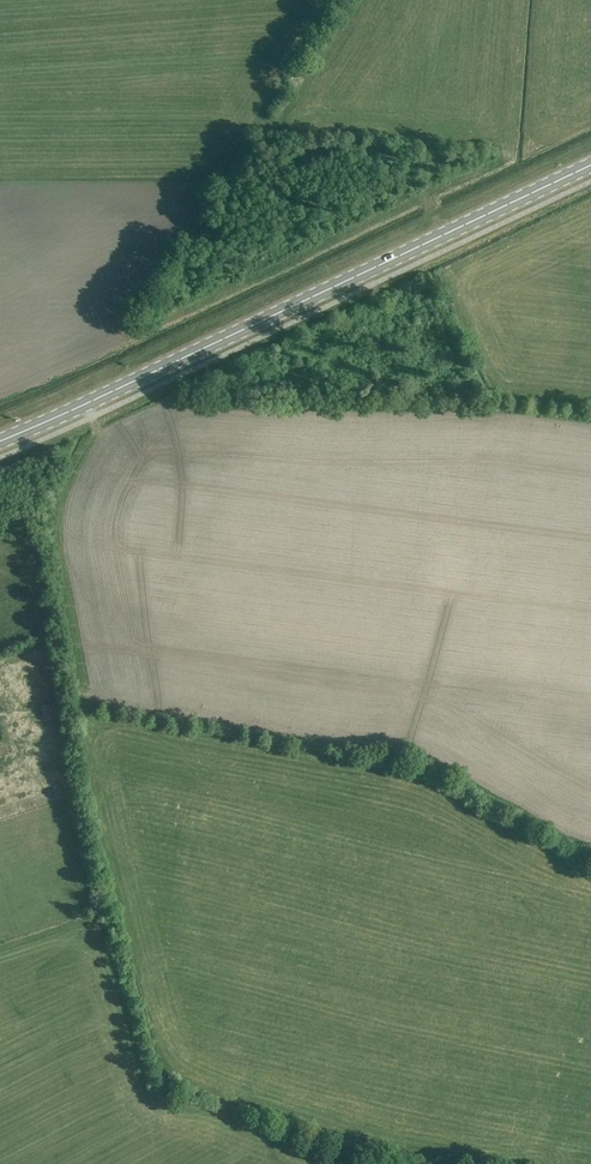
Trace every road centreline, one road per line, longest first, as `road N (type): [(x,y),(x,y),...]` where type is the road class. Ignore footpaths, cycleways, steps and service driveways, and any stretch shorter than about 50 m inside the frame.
road 1 (secondary): [(0,442),(590,165)]

